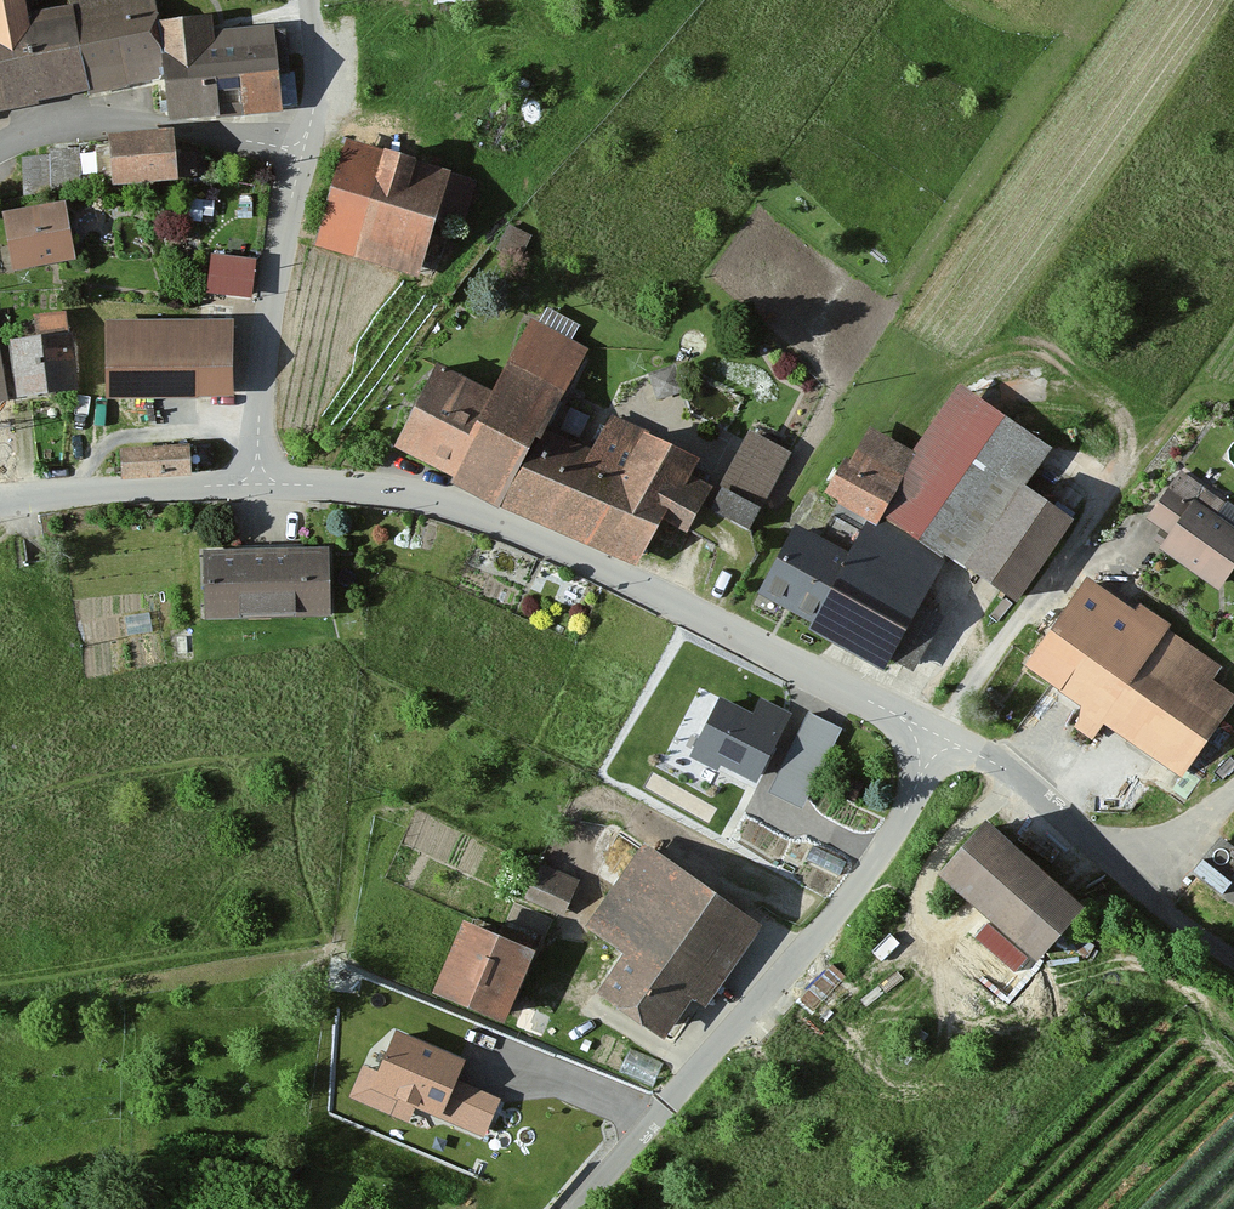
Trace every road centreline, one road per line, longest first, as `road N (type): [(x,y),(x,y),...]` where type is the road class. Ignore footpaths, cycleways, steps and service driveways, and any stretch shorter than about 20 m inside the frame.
road 1 (tertiary): [(939,737),(494,519),(405,494),(258,483)]
road 2 (tertiary): [(581,1208),(870,869),(939,737)]
road 3 (unclassified): [(258,483),(272,306),(304,149)]
road 4 (residential): [(0,148),(49,128),(106,123),(304,149)]
road 5 (tertiary): [(0,504),(258,483)]
road 6 (unclassified): [(1142,890),(1018,778),(939,737)]
road 7 (unclassified): [(304,149),(316,82),(310,0)]
road 8 (residential): [(1142,890),(1233,793)]

